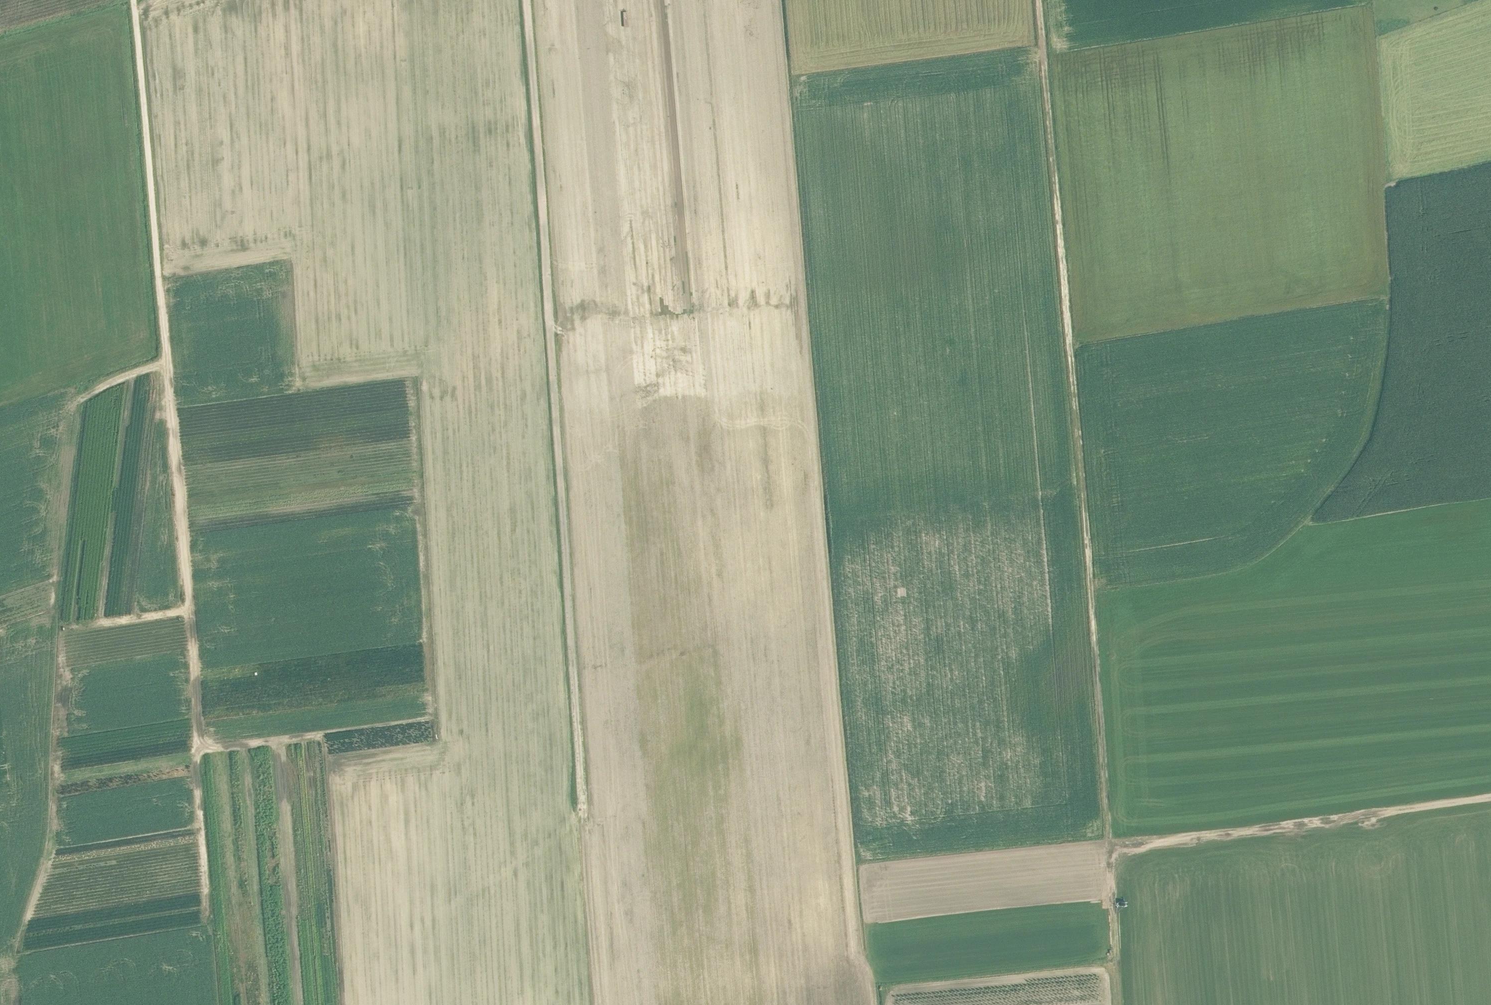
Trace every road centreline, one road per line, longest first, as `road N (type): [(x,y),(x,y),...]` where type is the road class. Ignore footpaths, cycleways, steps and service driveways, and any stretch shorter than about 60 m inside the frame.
road 1 (track): [(1038,0),(1094,589),(1121,1004)]

